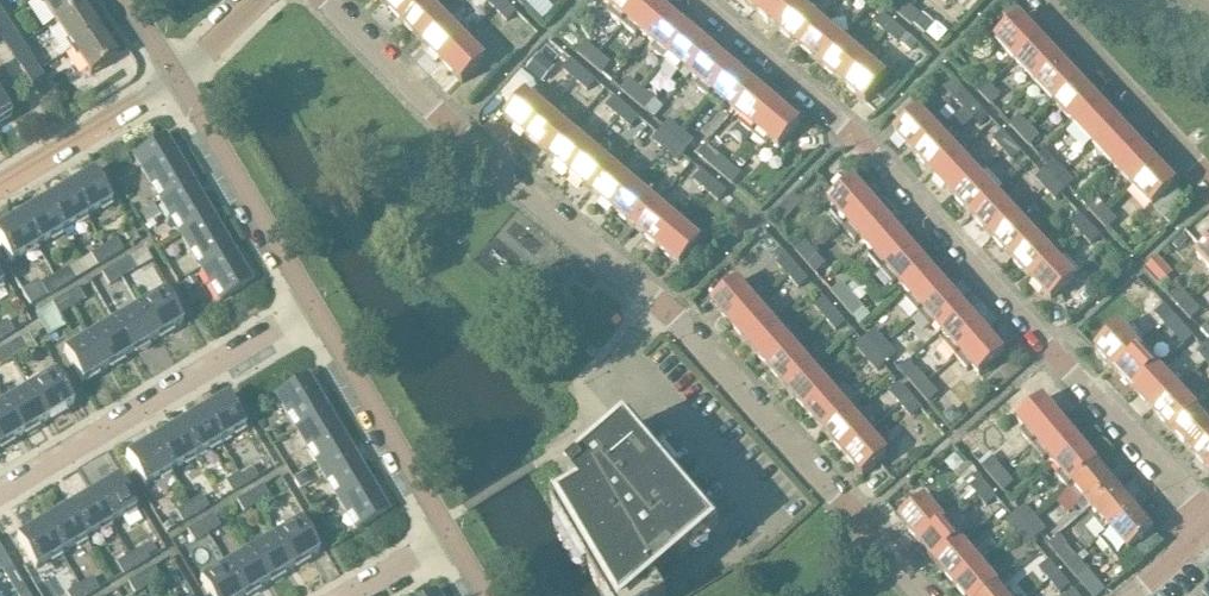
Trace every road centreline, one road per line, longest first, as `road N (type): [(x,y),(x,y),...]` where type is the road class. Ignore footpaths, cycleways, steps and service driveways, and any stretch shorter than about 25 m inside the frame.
road 1 (residential): [(925,595),(664,309),(451,123),(325,0)]
road 2 (residential): [(1205,525),(861,141),(707,0)]
road 3 (residential): [(0,498),(303,313)]
road 4 (residential): [(450,536),(303,313)]
road 5 (residential): [(303,313),(175,84)]
road 6 (residential): [(1208,186),(1039,0)]
road 7 (residential): [(0,185),(175,84)]
road 8 (residential): [(175,84),(263,0)]

